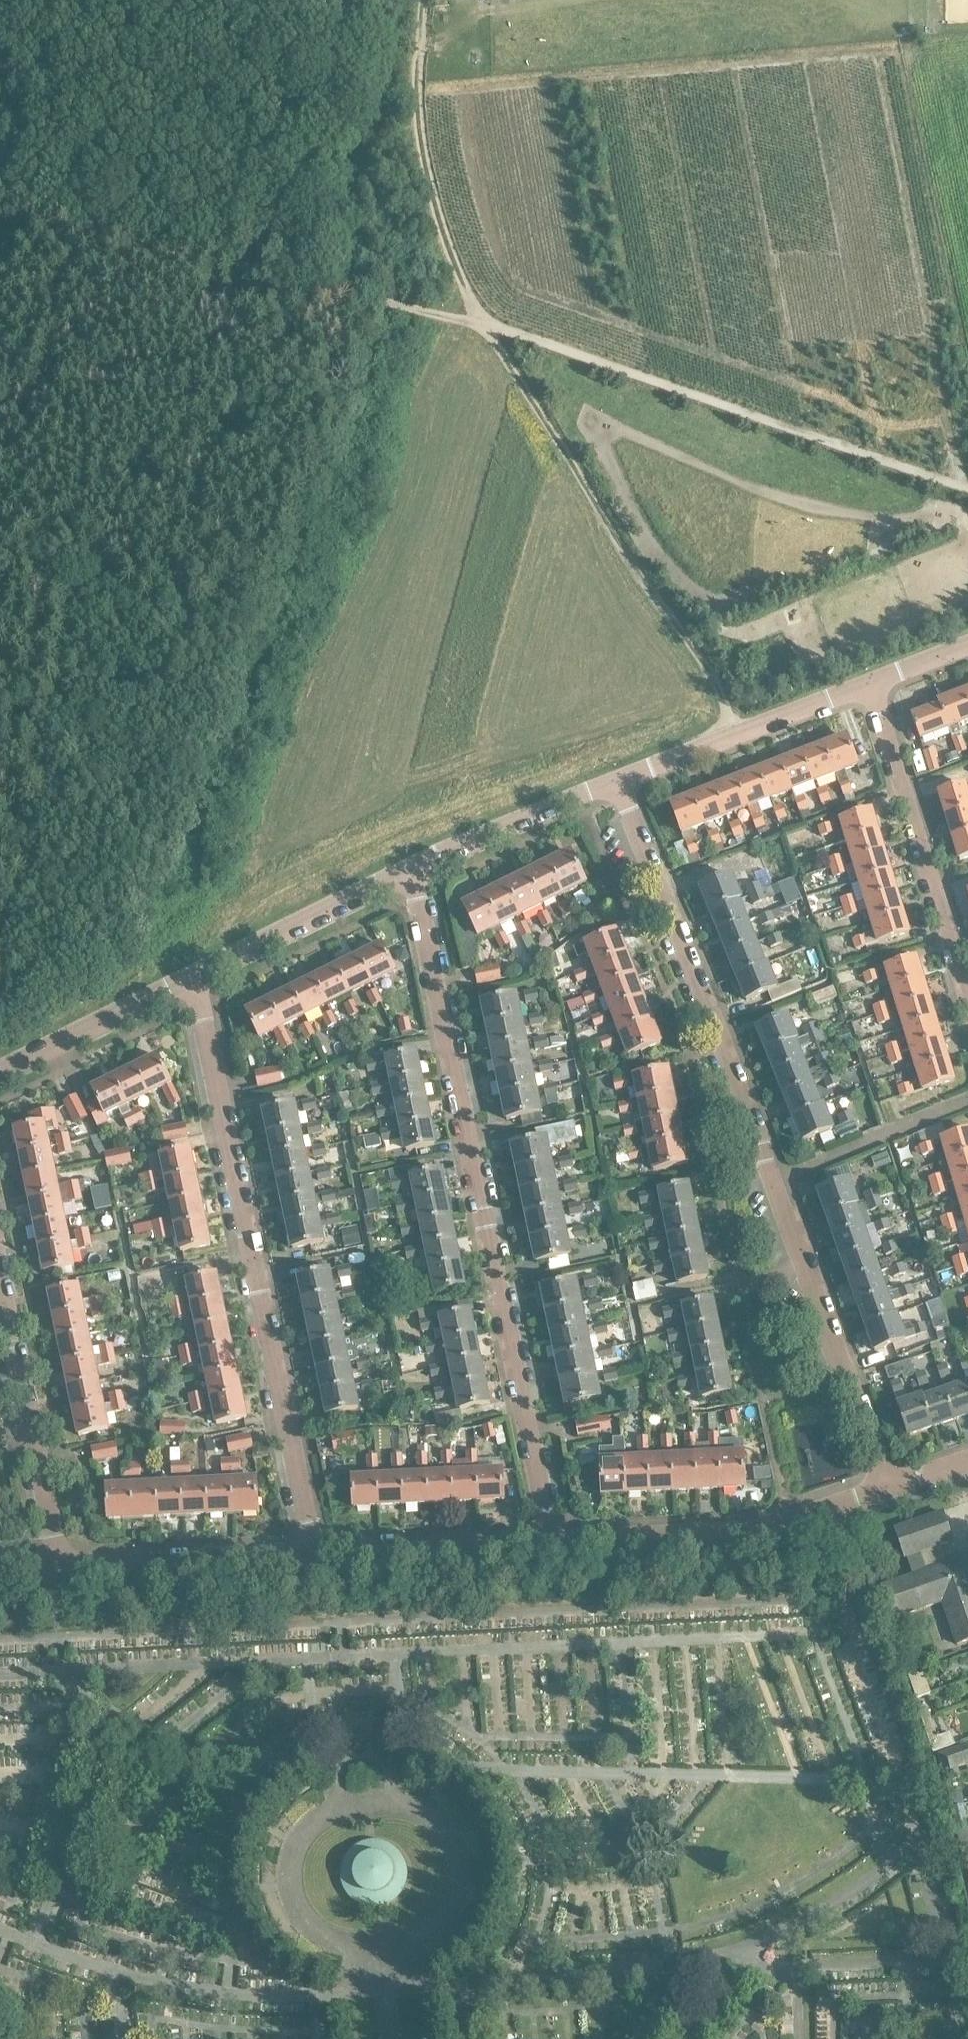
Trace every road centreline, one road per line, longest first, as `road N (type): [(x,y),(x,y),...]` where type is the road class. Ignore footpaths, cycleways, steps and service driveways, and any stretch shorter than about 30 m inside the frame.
road 1 (track): [(967,489),(511,330),(0,189)]
road 2 (track): [(748,732),(485,328),(418,144),(422,0)]
road 3 (residential): [(621,780),(624,804),(717,1027),(886,1488)]
road 4 (residential): [(560,1543),(412,873)]
road 5 (residential): [(193,982),(312,1552)]
road 6 (residential): [(560,1543),(667,1543),(787,1521),(886,1488)]
road 7 (residential): [(967,997),(873,685)]
road 8 (residential): [(64,1561),(0,1268)]
road 9 (residential): [(621,780),(873,685)]
road 10 (residential): [(64,1561),(312,1552)]
road 11 (residential): [(312,1552),(560,1543)]
road 12 (residential): [(193,982),(412,873)]
road 13 (residential): [(412,873),(621,780)]
road 14 (residential): [(0,1074),(193,982)]

